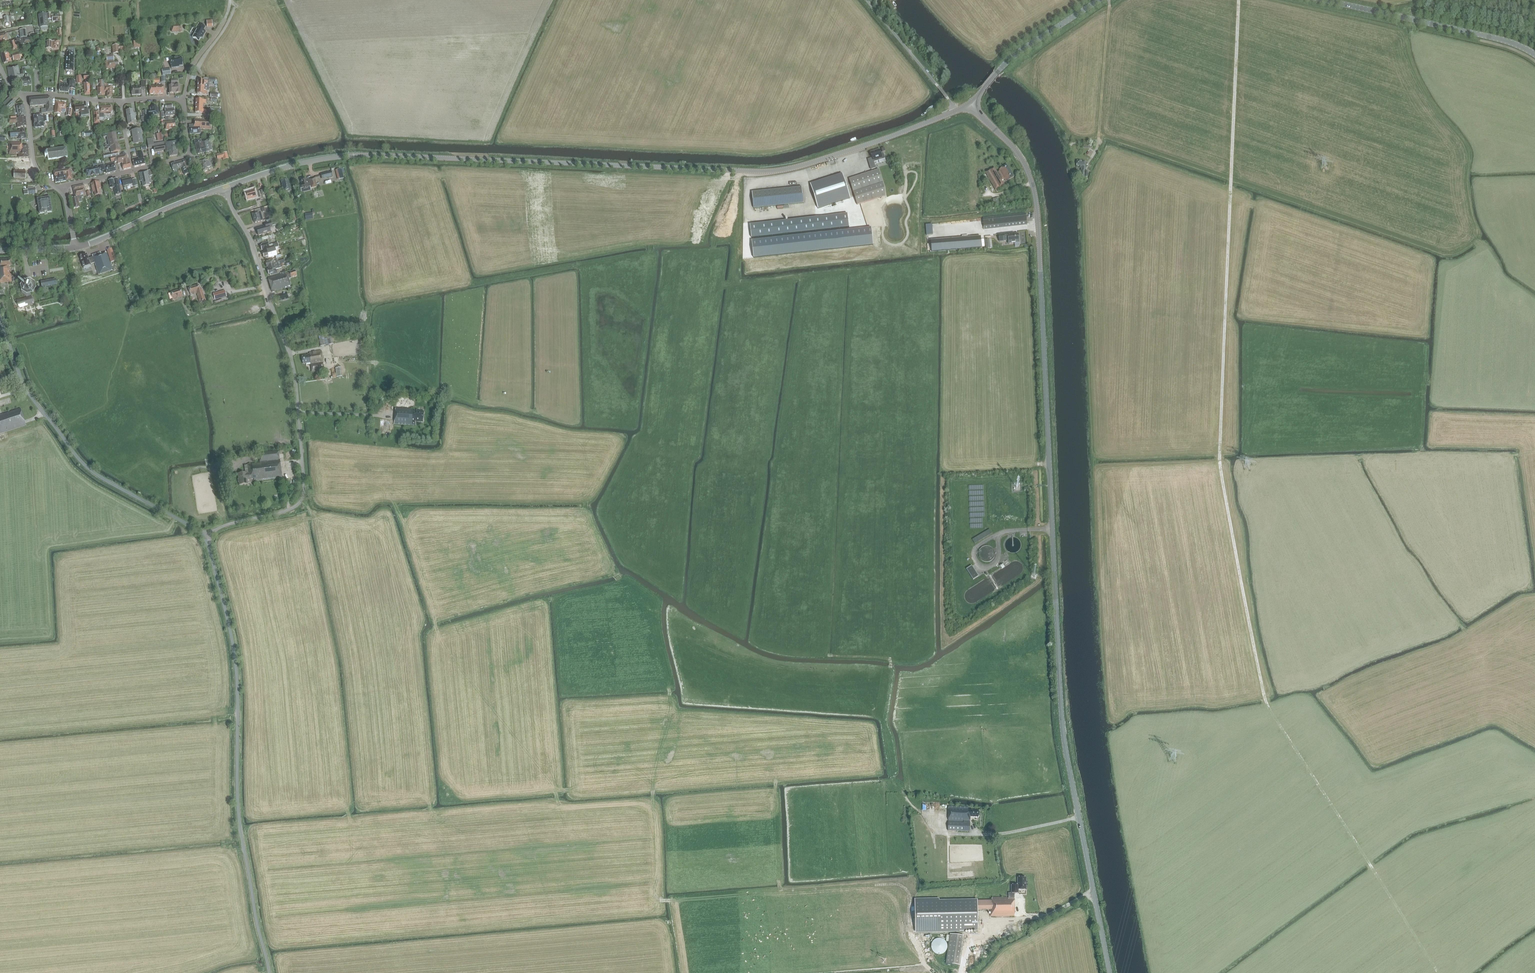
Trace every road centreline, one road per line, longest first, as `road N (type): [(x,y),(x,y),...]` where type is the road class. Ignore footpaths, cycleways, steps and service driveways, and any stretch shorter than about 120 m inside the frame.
road 1 (track): [(1238,0),(1219,460),(1264,701),(1436,972)]
road 2 (tertiary): [(1109,972),(1062,739),(1037,206),(1019,155),(970,103)]
road 3 (tertiary): [(225,187),(345,156),(779,170),(956,111)]
road 4 (unclassified): [(269,972),(238,807),(234,651),(204,538)]
road 5 (unclassified): [(204,538),(294,507),(304,489),(291,356),(225,187)]
road 6 (unclassified): [(204,538),(81,462),(26,391),(0,319)]
road 7 (tertiary): [(1534,55),(1506,41),(1323,0)]
road 8 (tertiary): [(76,247),(225,187)]
road 9 (unclassified): [(956,111),(865,0)]
road 10 (tertiary): [(1099,0),(1000,69)]

